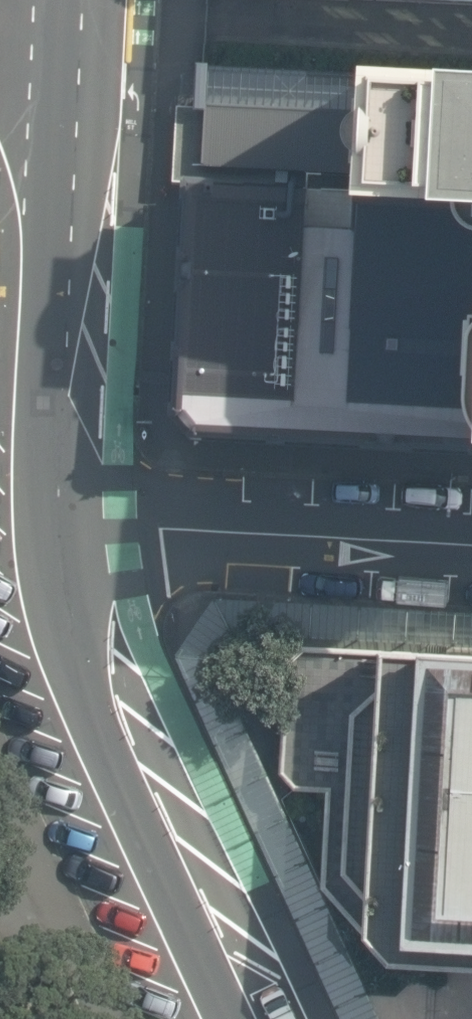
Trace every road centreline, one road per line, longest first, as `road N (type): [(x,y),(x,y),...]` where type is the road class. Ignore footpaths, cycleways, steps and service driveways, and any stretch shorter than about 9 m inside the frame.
road 1 (secondary): [(49,526),(42,387),(82,0)]
road 2 (secondary): [(229,1018),(99,730),(71,649),(49,526)]
road 3 (unclassified): [(49,526),(471,547)]

